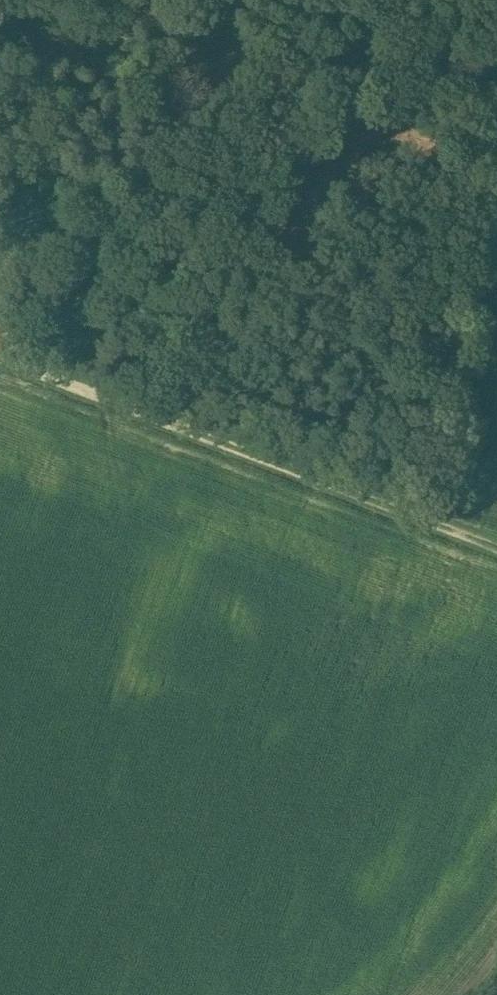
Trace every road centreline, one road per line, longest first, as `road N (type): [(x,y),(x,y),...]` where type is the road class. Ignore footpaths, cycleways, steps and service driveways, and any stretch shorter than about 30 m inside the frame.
road 1 (track): [(0,362),(496,550)]

